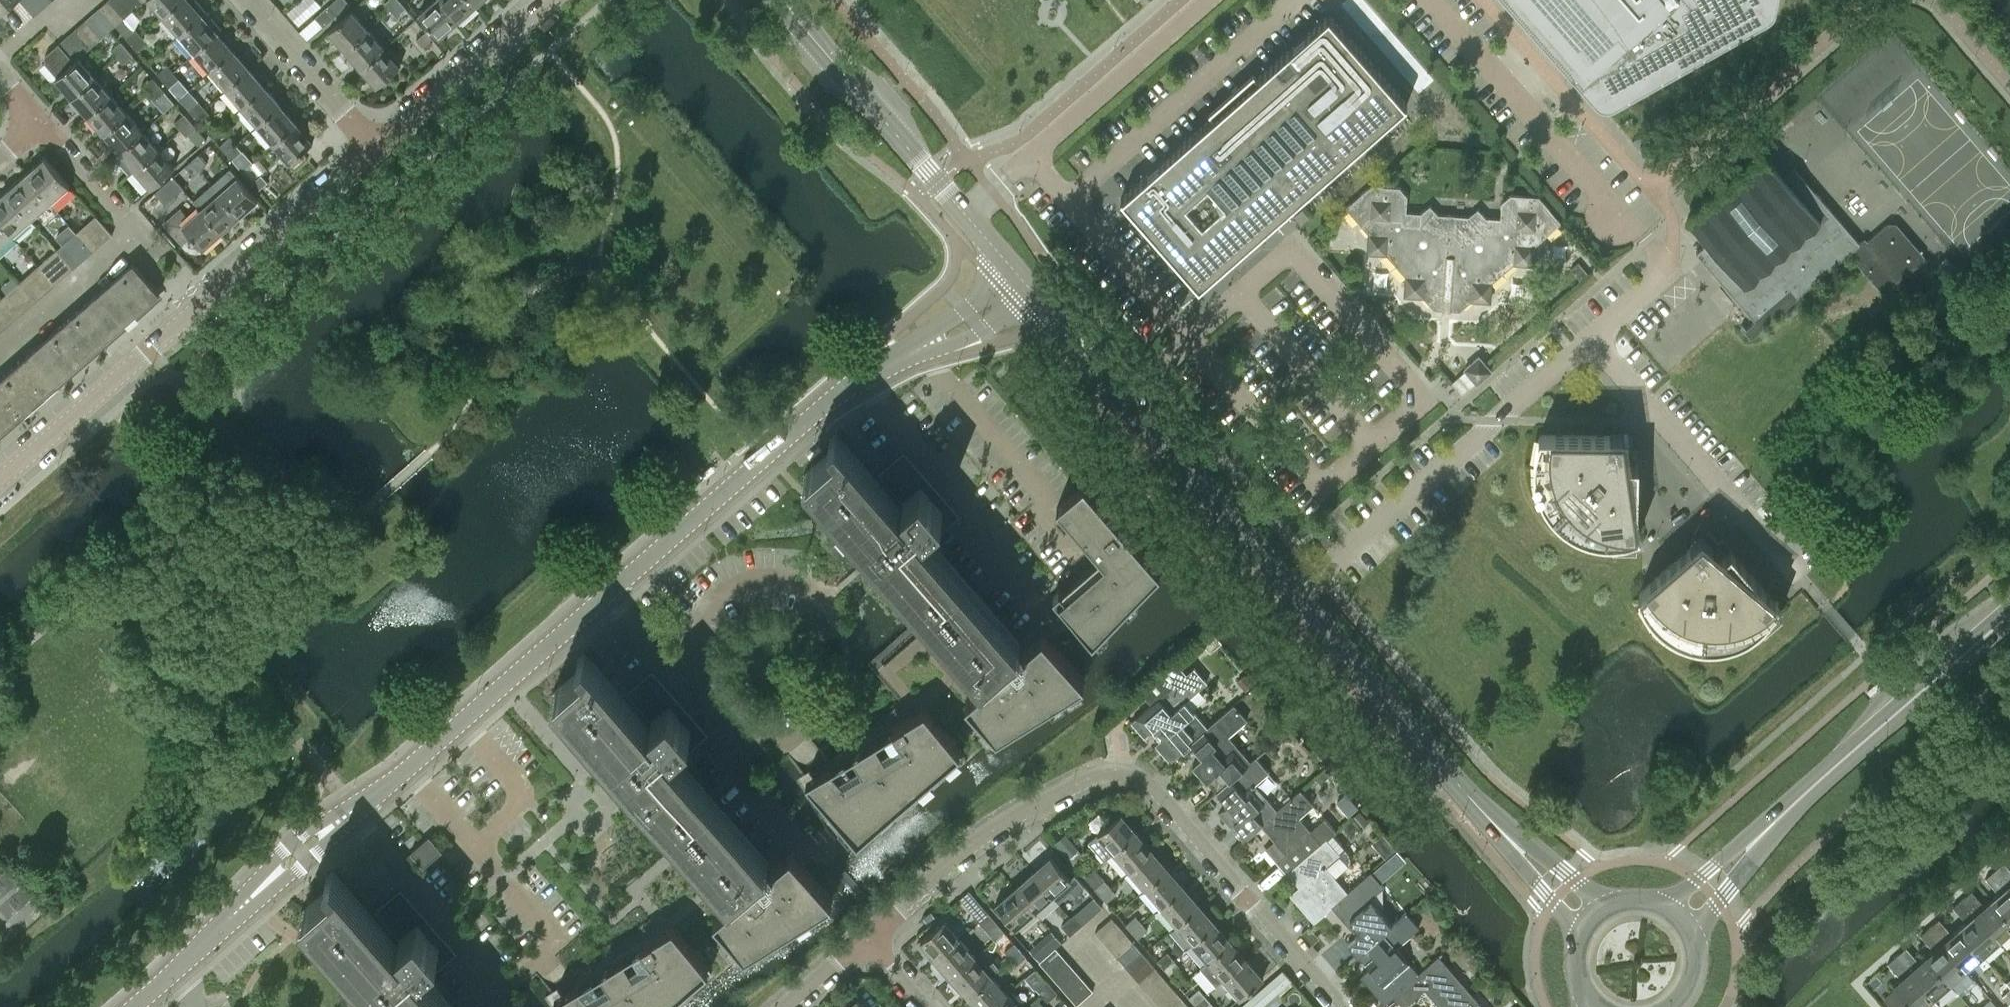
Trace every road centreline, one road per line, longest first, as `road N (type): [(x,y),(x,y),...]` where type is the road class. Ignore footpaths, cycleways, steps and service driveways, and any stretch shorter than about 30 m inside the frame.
road 1 (tertiary): [(1592,917),(1526,852),(1030,287)]
road 2 (residential): [(341,818),(852,380),(918,342)]
road 3 (residential): [(1339,1006),(1170,803),(1125,773),(1099,775),(1014,816),(955,856),(866,937)]
road 4 (residential): [(0,478),(377,149)]
road 5 (tertiary): [(1679,913),(2009,613)]
road 6 (tertiary): [(1013,268),(784,0)]
road 7 (residential): [(0,348),(133,232),(36,117)]
road 8 (residential): [(377,149),(547,0)]
road 9 (residential): [(377,149),(250,0)]
road 10 (residential): [(132,1006),(264,885)]
road 11 (residential): [(918,342),(972,336),(1030,287)]
road 12 (residential): [(1013,268),(918,342)]

